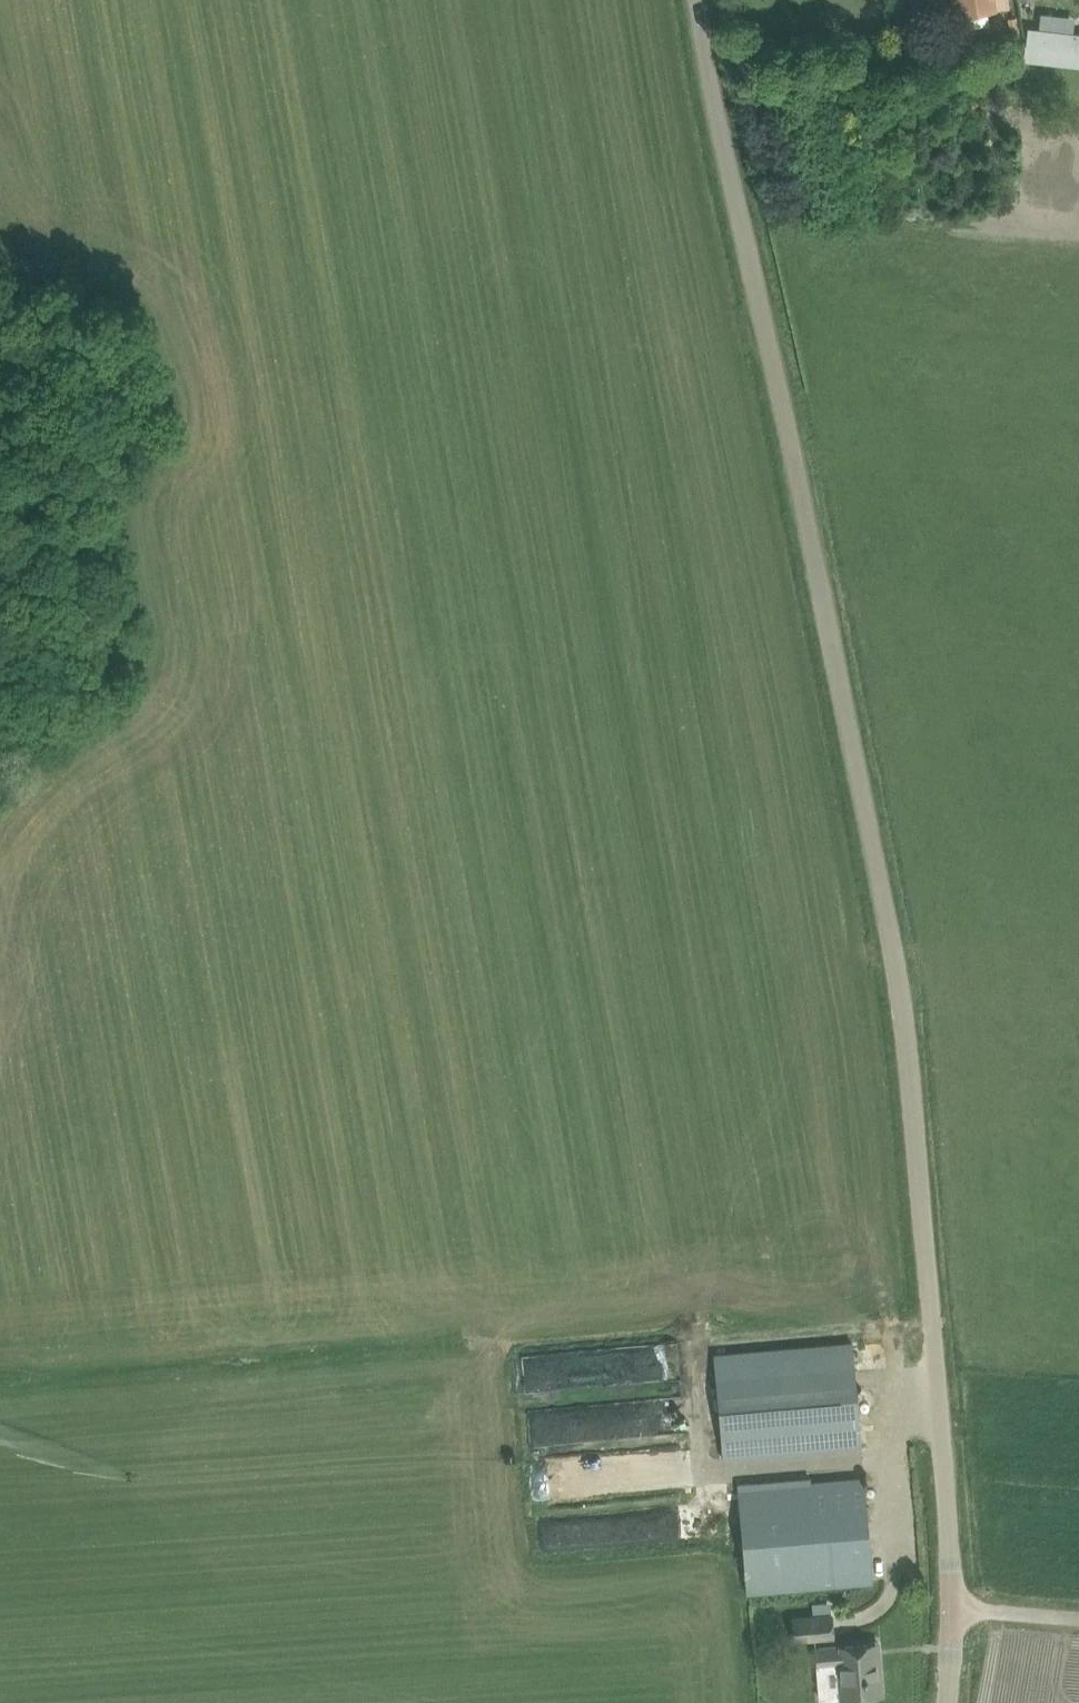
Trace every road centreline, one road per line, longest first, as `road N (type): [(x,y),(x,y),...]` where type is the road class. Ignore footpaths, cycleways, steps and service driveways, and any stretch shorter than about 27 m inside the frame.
road 1 (unclassified): [(954,1608),(898,972),(697,0)]
road 2 (unclassified): [(1078,1618),(954,1608)]

